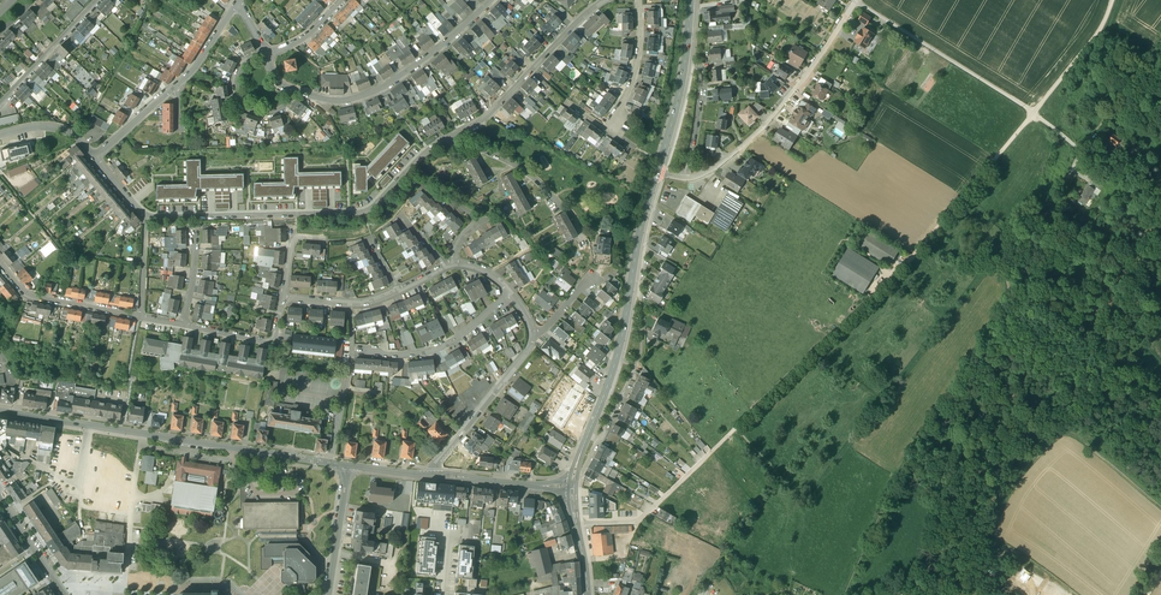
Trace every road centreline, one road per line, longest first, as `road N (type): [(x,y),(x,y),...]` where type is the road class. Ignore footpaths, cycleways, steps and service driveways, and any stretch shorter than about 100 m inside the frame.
road 1 (track): [(714,457),(912,258),(1098,33),(1113,0)]
road 2 (tertiary): [(348,465),(0,411)]
road 3 (track): [(844,594),(898,479),(1006,306)]
road 4 (residential): [(146,217),(365,211),(445,140)]
road 5 (secondary): [(572,488),(619,347),(657,174)]
road 6 (residential): [(657,174),(697,177),(747,145),(859,0)]
road 7 (residential): [(298,92),(334,102),(381,89),(492,0)]
road 8 (residential): [(445,140),(496,110),(603,0)]
road 9 (residential): [(237,2),(183,80),(95,158)]
road 10 (residential): [(428,475),(540,335)]
road 11 (secondary): [(657,174),(683,78),(691,0)]
road 12 (track): [(1078,594),(990,538),(1019,474)]
road 13 (residential): [(509,291),(440,347),(400,355),(359,352)]
road 14 (residential): [(576,524),(635,523),(714,457)]
road 15 (residential): [(139,314),(24,293),(0,265)]
road 16 (tertiary): [(572,488),(428,475)]
road 17 (residential): [(0,103),(97,0)]
road 18 (residential): [(268,53),(242,63),(233,88),(238,101),(258,114),(279,112),(298,92)]
road 19 (residential): [(283,297),(273,341),(185,324)]
road 20 (residential): [(445,140),(510,161),(557,204)]
road 21 (tertiary): [(329,594),(348,465)]
road 22 (track): [(1006,306),(1016,291),(1001,257),(1054,206)]
road 23 (residential): [(640,0),(642,44),(616,123)]
road 24 (track): [(1160,509),(1068,427)]
road 25 (residential): [(457,266),(456,247),(477,214),(420,185)]
road 26 (unclassified): [(66,594),(0,495)]

